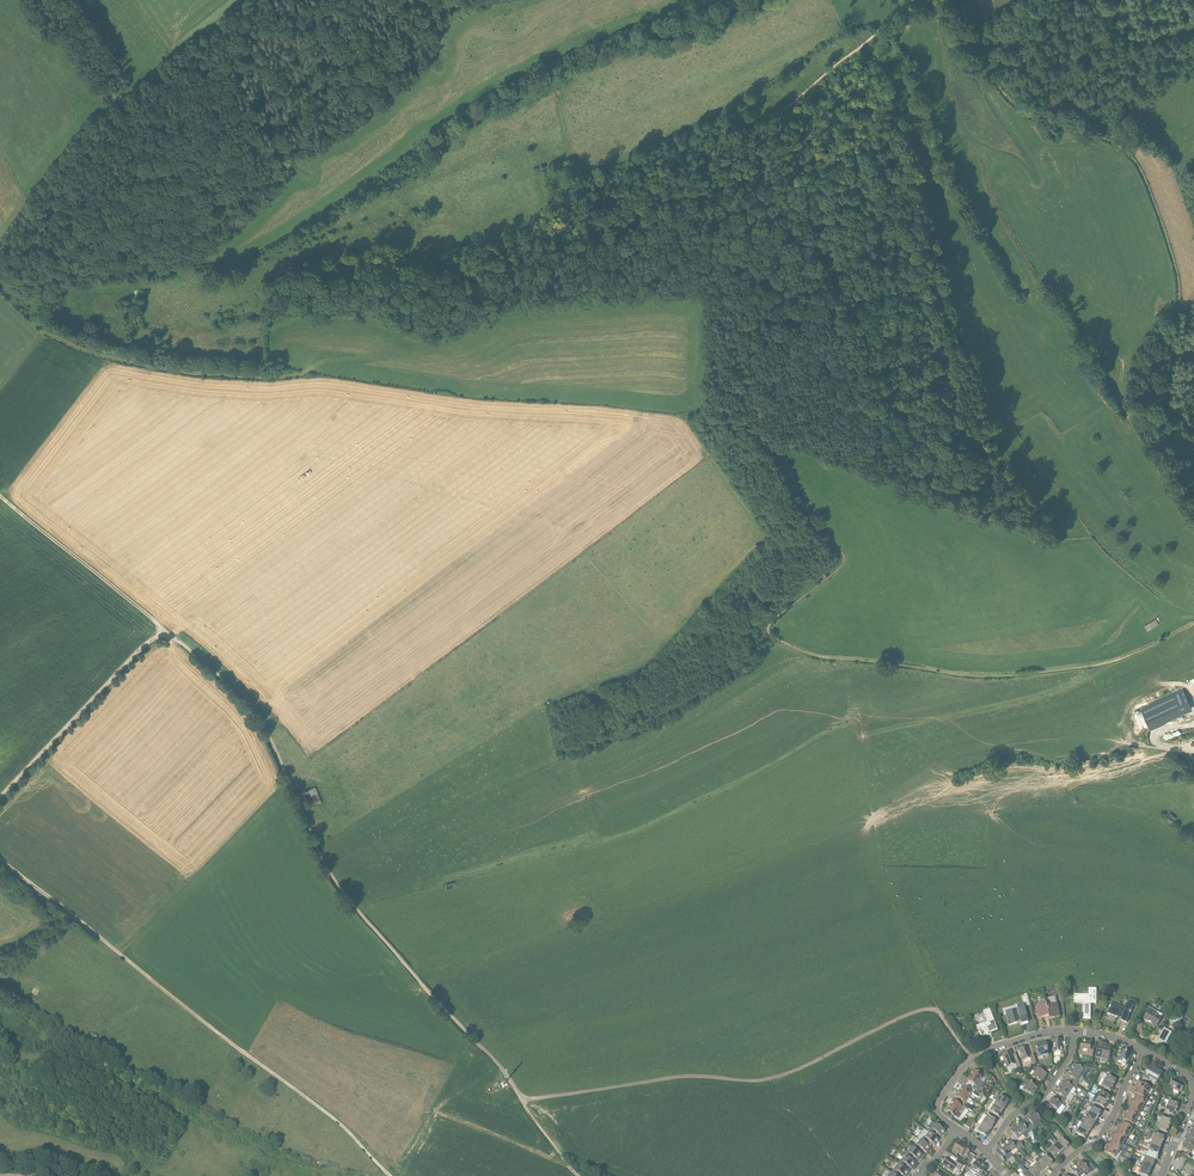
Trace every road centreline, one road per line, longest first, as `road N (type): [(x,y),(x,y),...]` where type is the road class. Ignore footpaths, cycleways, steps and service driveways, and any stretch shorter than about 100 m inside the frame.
road 1 (track): [(930,0),(884,26),(767,124),(685,218),(691,231),(742,248),(763,271),(752,332),(762,427),(842,555),(834,572),(768,630),(802,652),(841,659)]
road 2 (track): [(0,275),(60,280),(242,263),(401,172),(500,99),(592,55),(753,0)]
road 3 (unclassified): [(522,1100),(336,883),(250,708),(169,635)]
road 4 (track): [(1193,464),(1166,384),(1177,279),(1144,181),(1122,149),(1033,117),(1007,98),(982,55),(970,0)]
road 5 (track): [(391,1175),(332,1117),(0,860)]
road 6 (unclassified): [(522,1100),(685,1076),(770,1078),(928,1008),(939,1011),(971,1058)]
road 7 (track): [(841,659),(1015,676),(1112,662),(1193,624)]
road 8 (track): [(247,0),(91,123),(0,245)]
road 9 (unclassified): [(0,797),(143,646),(169,635)]
road 10 (track): [(0,496),(169,635)]
road 11 (residential): [(1144,1050),(1100,1138),(1052,1175)]
road 12 (residential): [(987,1152),(1010,1117),(1041,1101),(1072,1054),(1073,1031)]

